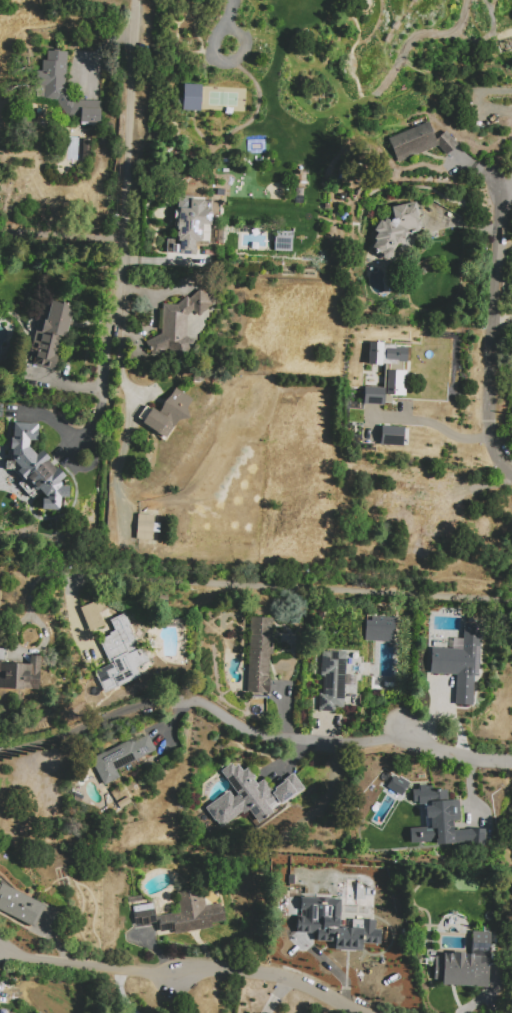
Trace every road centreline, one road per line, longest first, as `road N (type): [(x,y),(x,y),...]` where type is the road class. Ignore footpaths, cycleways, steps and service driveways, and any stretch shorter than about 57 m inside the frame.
road 1 (residential): [(366,1012),(260,970),(208,967),(174,976),(0,944)]
road 2 (residential): [(511,761),(439,751),(406,728),(387,739),(256,734),(200,703)]
road 3 (residential): [(116,311),(135,0)]
road 4 (residential): [(511,472),(498,462),(488,428),(498,191)]

